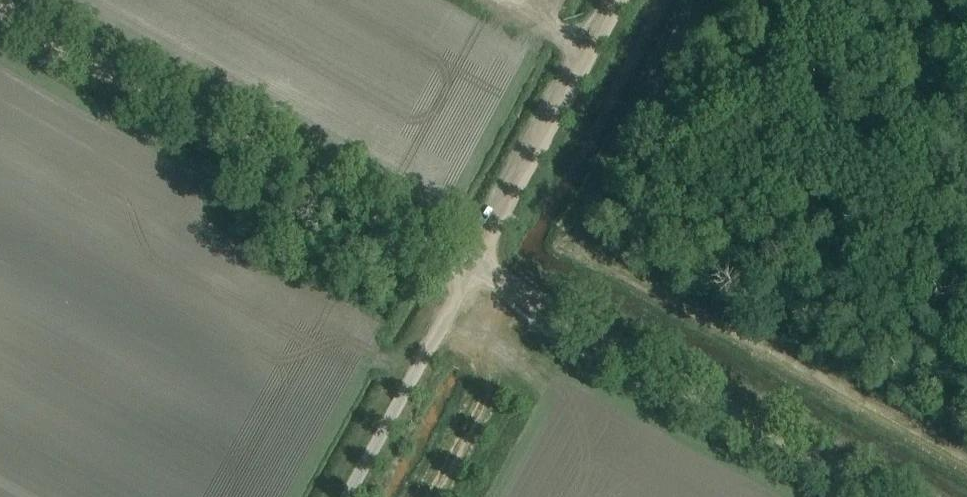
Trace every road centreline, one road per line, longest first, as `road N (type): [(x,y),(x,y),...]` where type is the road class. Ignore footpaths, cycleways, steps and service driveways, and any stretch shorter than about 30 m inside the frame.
road 1 (track): [(697,0),(566,235),(570,246),(966,464)]
road 2 (track): [(471,270),(0,10)]
road 3 (track): [(880,496),(471,270)]
road 4 (track): [(471,270),(619,0)]
road 5 (unclassified): [(347,496),(471,270)]

